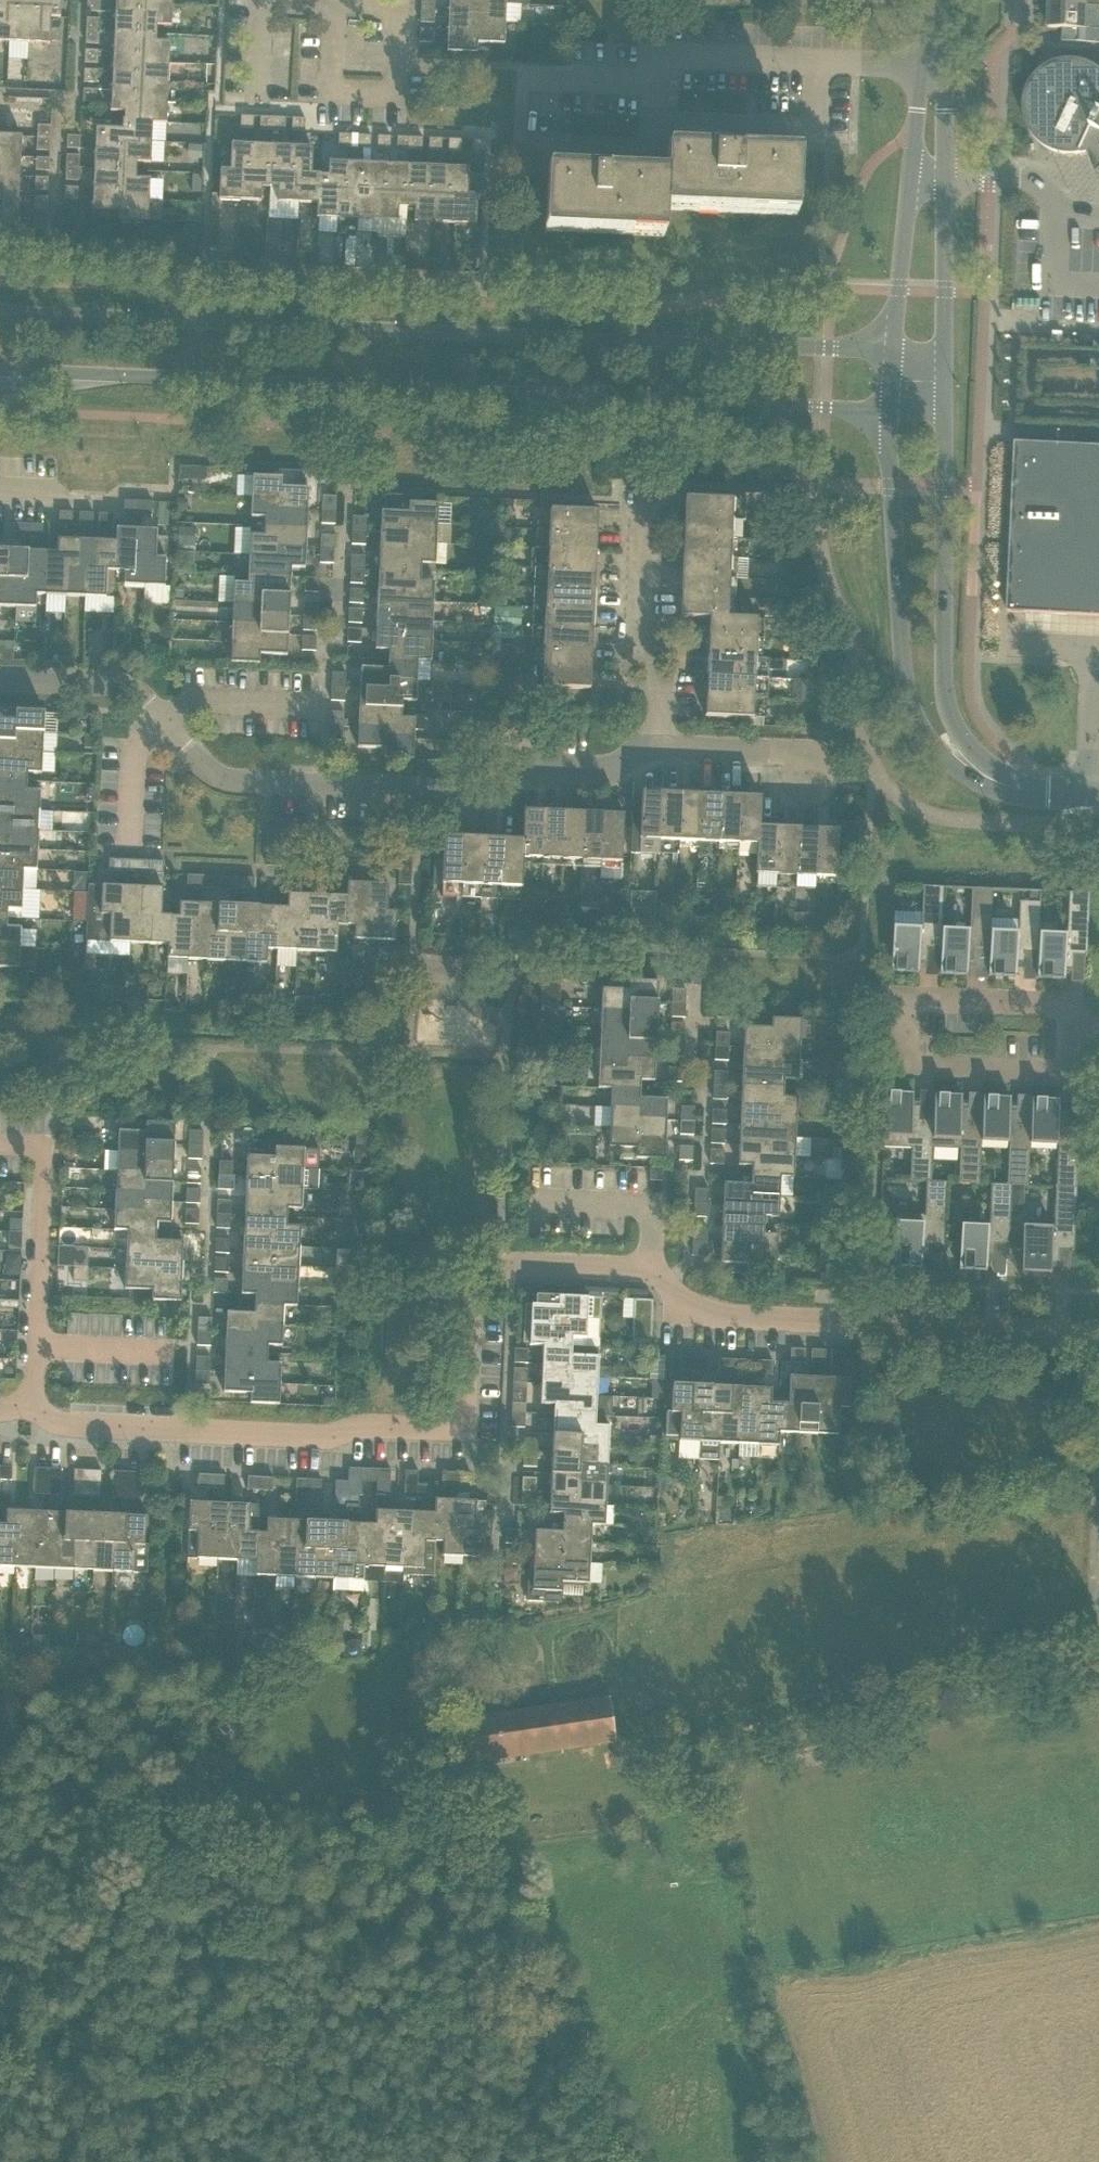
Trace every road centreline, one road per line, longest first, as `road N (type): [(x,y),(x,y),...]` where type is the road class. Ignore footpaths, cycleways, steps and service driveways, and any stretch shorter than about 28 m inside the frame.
road 1 (residential): [(177,1429),(331,1437),(362,1427),(452,1430),(468,1410),(472,1312),(482,1286),(526,1264),(652,1275),(691,1308),(718,1317),(1098,1335)]
road 2 (tertiary): [(892,352),(0,307)]
road 3 (tertiary): [(0,372),(887,414)]
road 4 (residential): [(651,744),(610,767),(525,768),(476,788),(233,776),(186,750),(120,682),(0,676)]
road 5 (track): [(1098,1665),(452,1792)]
road 6 (residential): [(932,67),(656,56),(654,79),(525,76)]
road 7 (tertiary): [(972,767),(945,704),(945,377)]
road 8 (tertiary): [(887,414),(901,651),(924,737),(945,760),(972,767)]
road 9 (tertiary): [(945,377),(950,180),(932,67)]
road 10 (residential): [(1070,1031),(1071,1001),(908,996),(905,1070),(940,1071)]
road 11 (tertiary): [(932,67),(915,136),(892,352)]
road 12 (residential): [(651,744),(654,668),(635,609),(635,488)]
road 13 (residential): [(29,1407),(41,1152)]
road 14 (residential): [(391,93),(395,5),(299,0)]
road 15 (residential): [(940,1071),(1069,1076),(1070,1031)]
road 16 (residential): [(177,1429),(63,1424),(29,1407)]
road 17 (residential): [(799,754),(651,744)]
road 18 (tertiary): [(1098,792),(1017,784),(972,767)]

